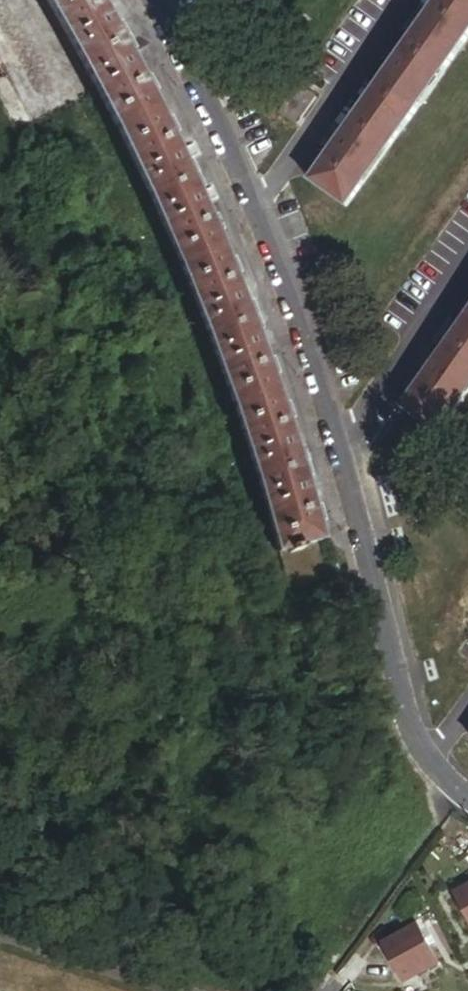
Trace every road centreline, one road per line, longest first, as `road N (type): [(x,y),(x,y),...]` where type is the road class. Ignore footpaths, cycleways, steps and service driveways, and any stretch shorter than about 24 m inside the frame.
road 1 (residential): [(340,437),(406,721),(427,760)]
road 2 (residential): [(255,197),(340,437)]
road 3 (residential): [(255,197),(404,0)]
road 4 (residential): [(160,0),(255,197)]
road 5 (residential): [(340,437),(467,267)]

